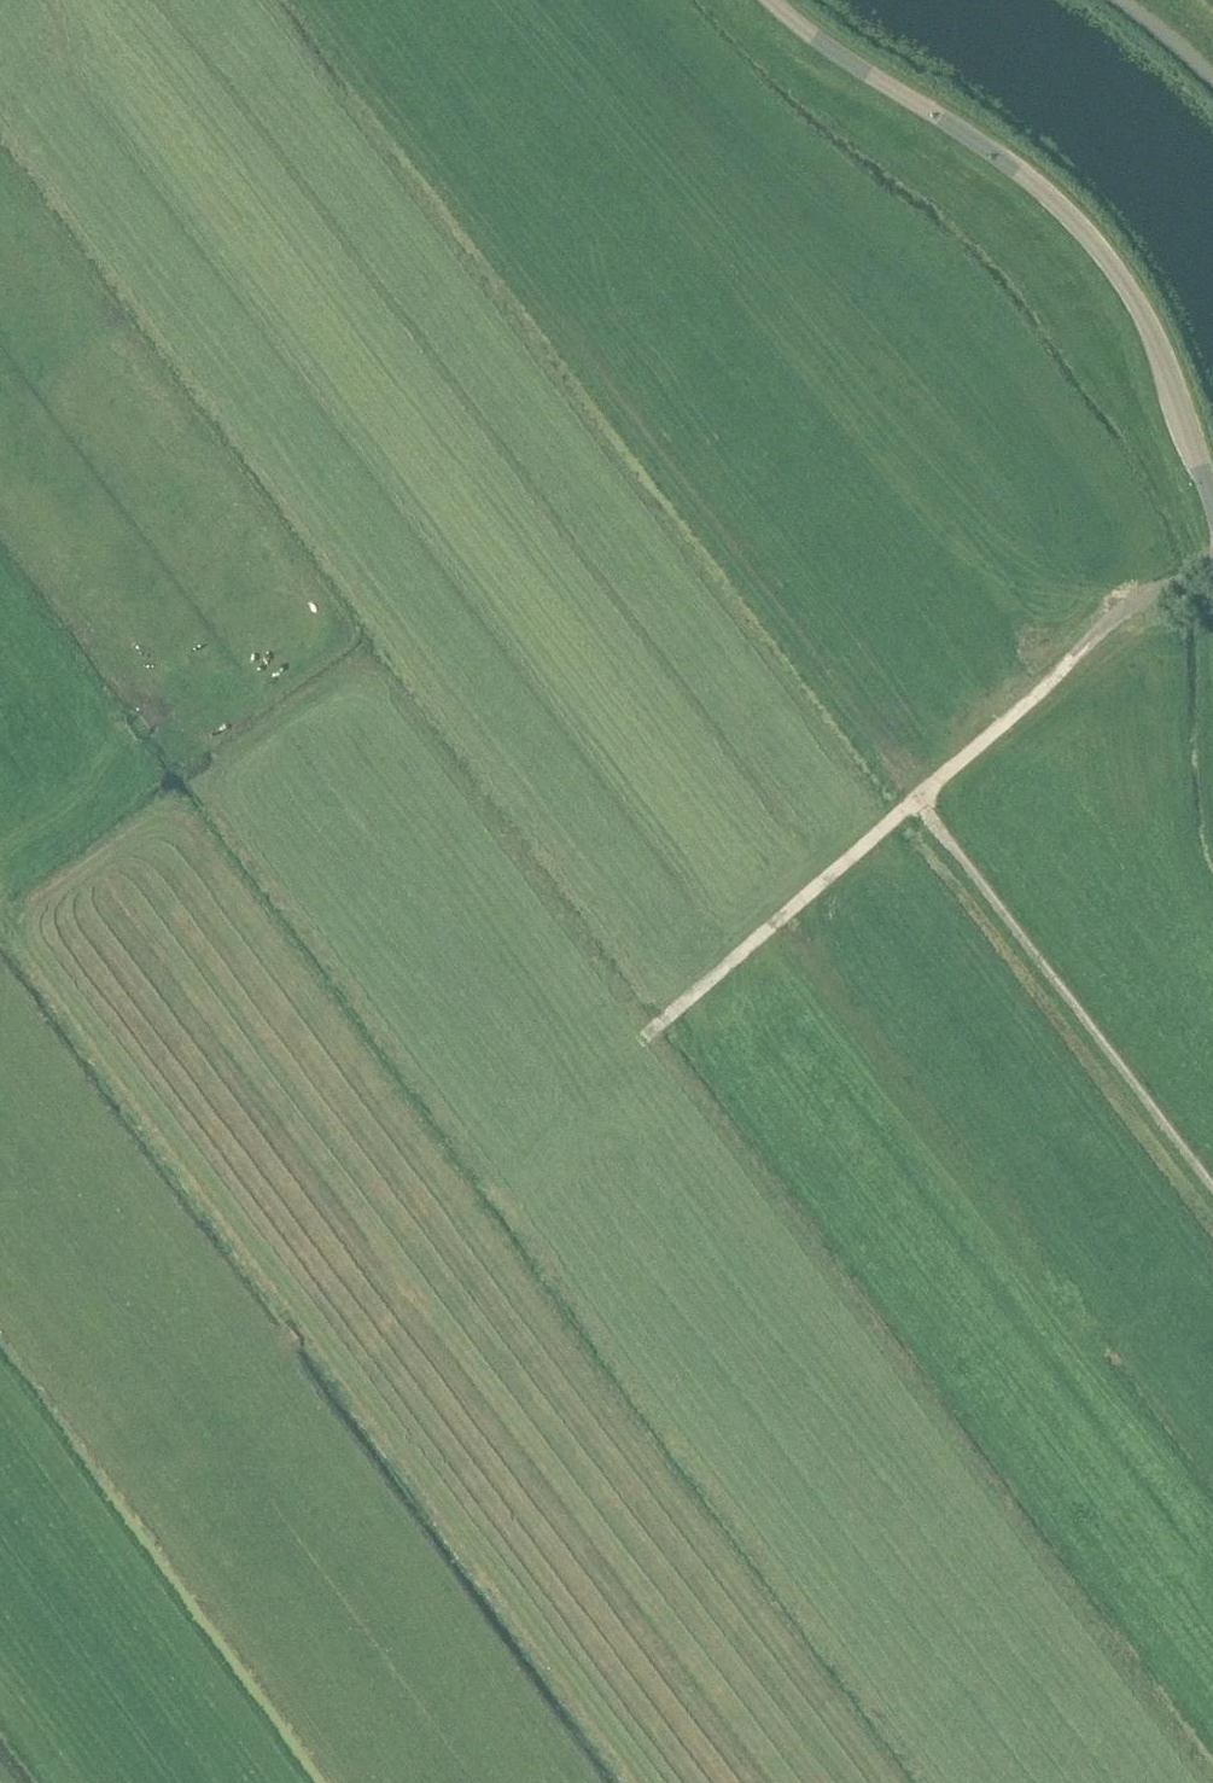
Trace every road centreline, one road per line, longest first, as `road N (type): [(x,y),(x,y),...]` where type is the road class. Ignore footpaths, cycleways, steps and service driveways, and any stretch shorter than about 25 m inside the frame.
road 1 (track): [(639,1044),(1121,613),(1164,587),(1212,576)]
road 2 (tertiary): [(1212,506),(1144,315),(1078,223),(960,127),(847,61),(772,0)]
road 3 (track): [(1212,1185),(918,802)]
road 4 (unclassified): [(1212,81),(1119,0)]

